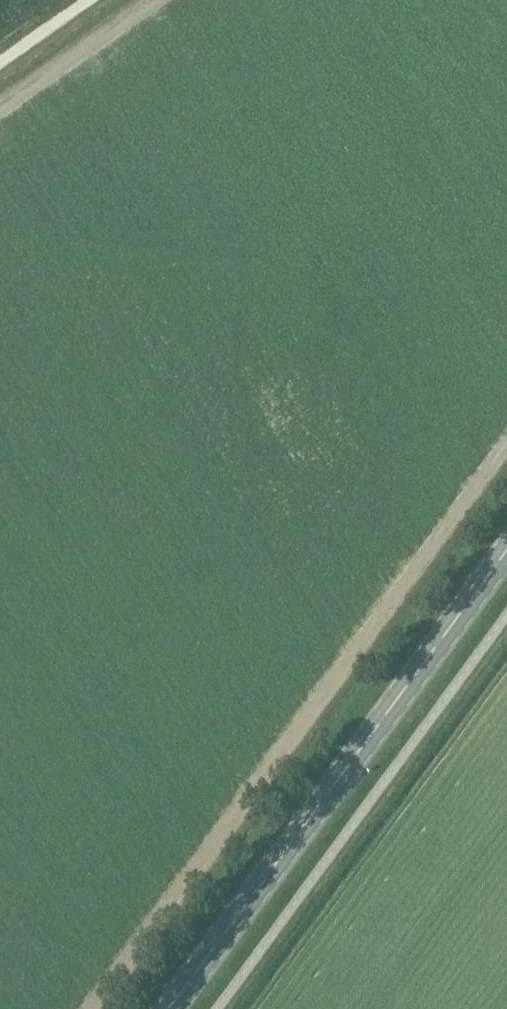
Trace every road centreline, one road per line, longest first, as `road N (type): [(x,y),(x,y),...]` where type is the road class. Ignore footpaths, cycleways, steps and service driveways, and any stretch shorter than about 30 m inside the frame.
road 1 (secondary): [(169,1008),(506,549)]

